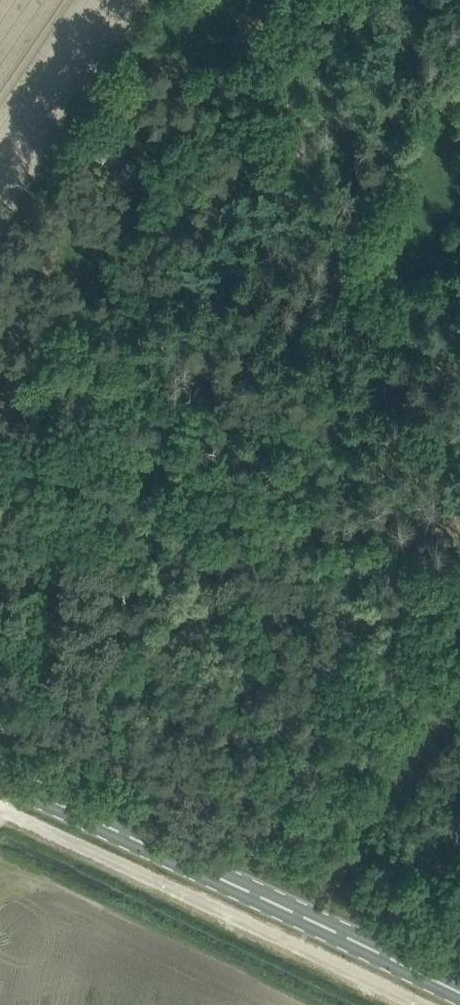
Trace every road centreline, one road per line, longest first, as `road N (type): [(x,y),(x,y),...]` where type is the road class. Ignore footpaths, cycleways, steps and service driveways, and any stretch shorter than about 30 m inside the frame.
road 1 (primary): [(459,992),(0,778)]
road 2 (unclassified): [(413,1004),(0,811)]

